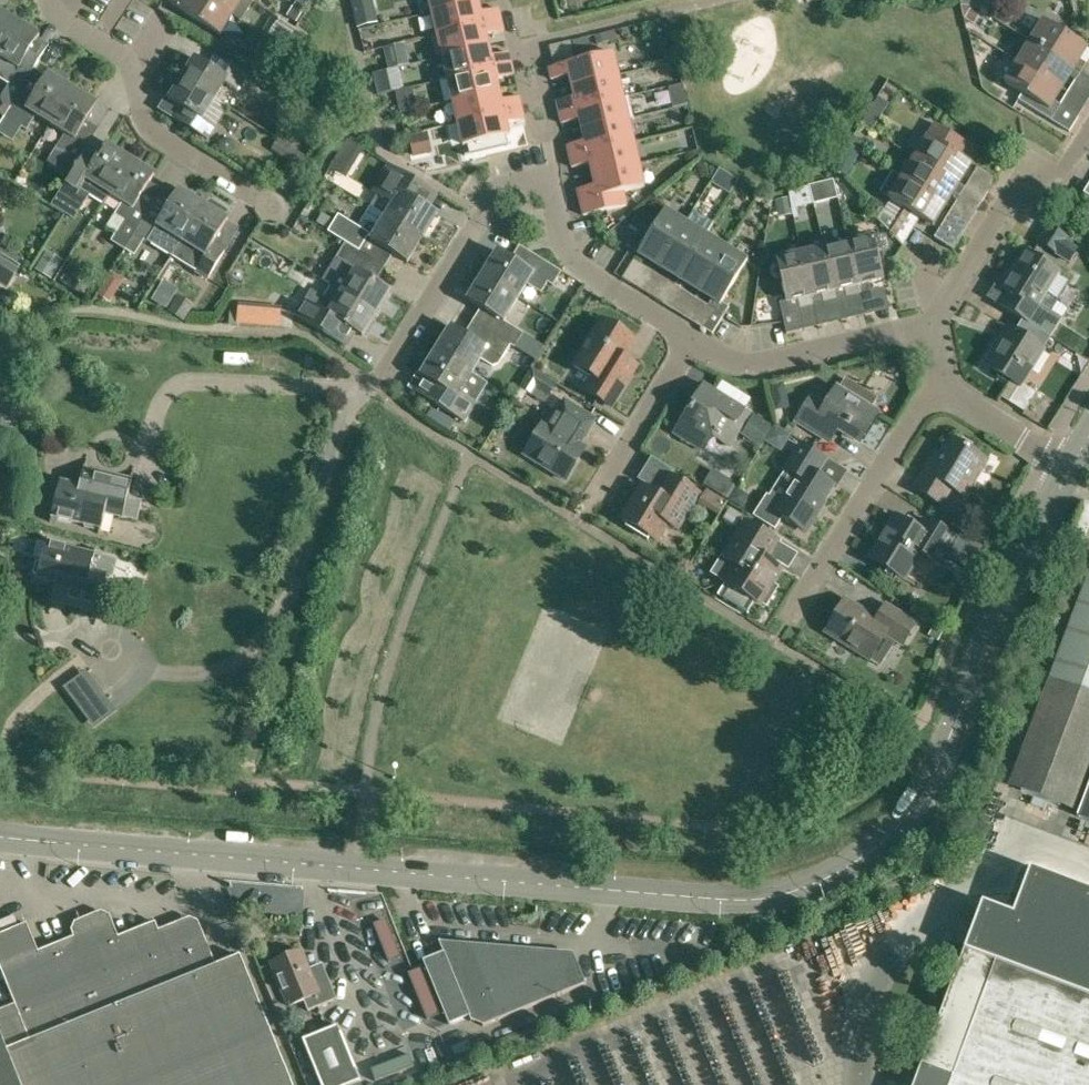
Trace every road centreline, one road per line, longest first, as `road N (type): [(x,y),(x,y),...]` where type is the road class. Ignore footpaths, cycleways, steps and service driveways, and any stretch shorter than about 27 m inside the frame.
road 1 (tertiary): [(0,840),(705,899),(799,891),(879,849),(929,793),(1012,587),(1073,468)]
road 2 (residential): [(775,642),(929,393)]
road 3 (residential): [(375,385),(470,219),(494,194),(551,179)]
road 4 (residential): [(925,328),(1036,168),(1065,162),(1088,131)]
road 5 (residential): [(264,203),(153,141),(94,43)]
road 6 (residential): [(694,344),(760,365),(925,328)]
road 7 (residential): [(551,179),(569,255),(694,344)]
road 8 (residential): [(581,523),(694,344)]
road 9 (residential): [(1073,468),(929,393)]
road 10 (residential): [(551,179),(524,46)]

